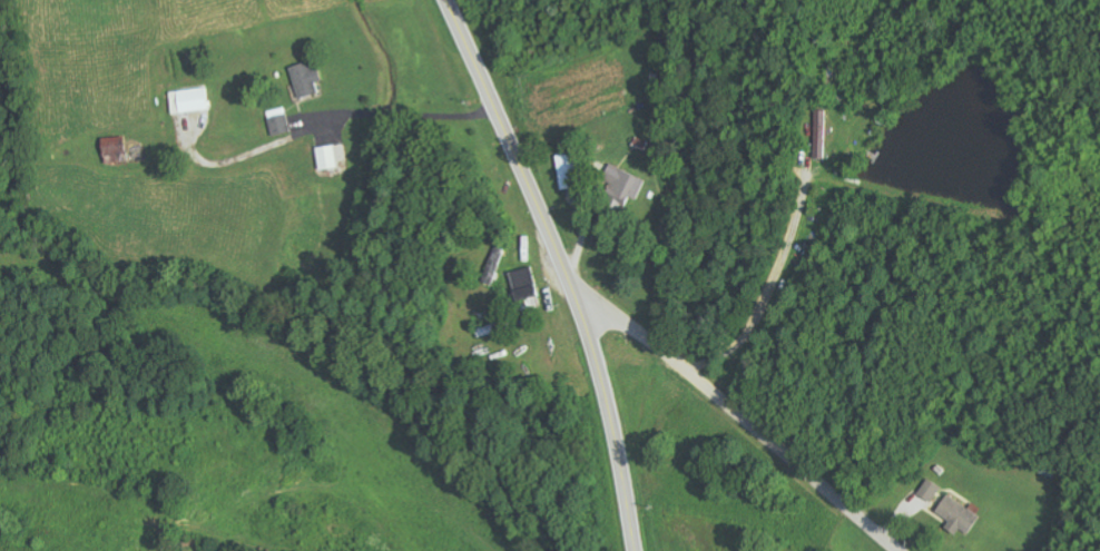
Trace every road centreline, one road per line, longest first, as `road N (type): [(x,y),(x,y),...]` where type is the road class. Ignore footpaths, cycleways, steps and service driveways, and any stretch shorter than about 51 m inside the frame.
road 1 (secondary): [(636,550),(582,316),(446,0)]
road 2 (residential): [(895,550),(686,371),(570,284)]

